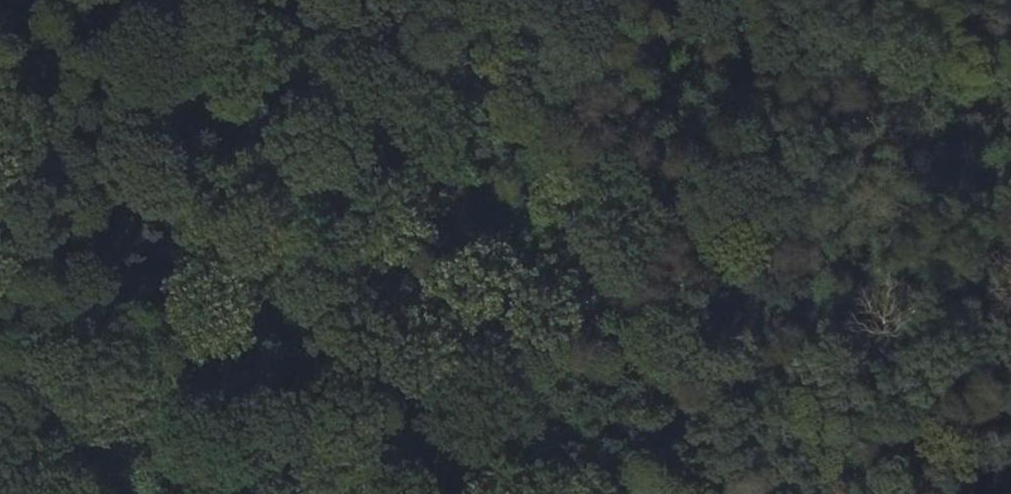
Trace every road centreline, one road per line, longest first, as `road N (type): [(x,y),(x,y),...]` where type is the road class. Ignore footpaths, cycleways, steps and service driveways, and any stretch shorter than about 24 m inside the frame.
road 1 (track): [(713,493),(446,0)]

